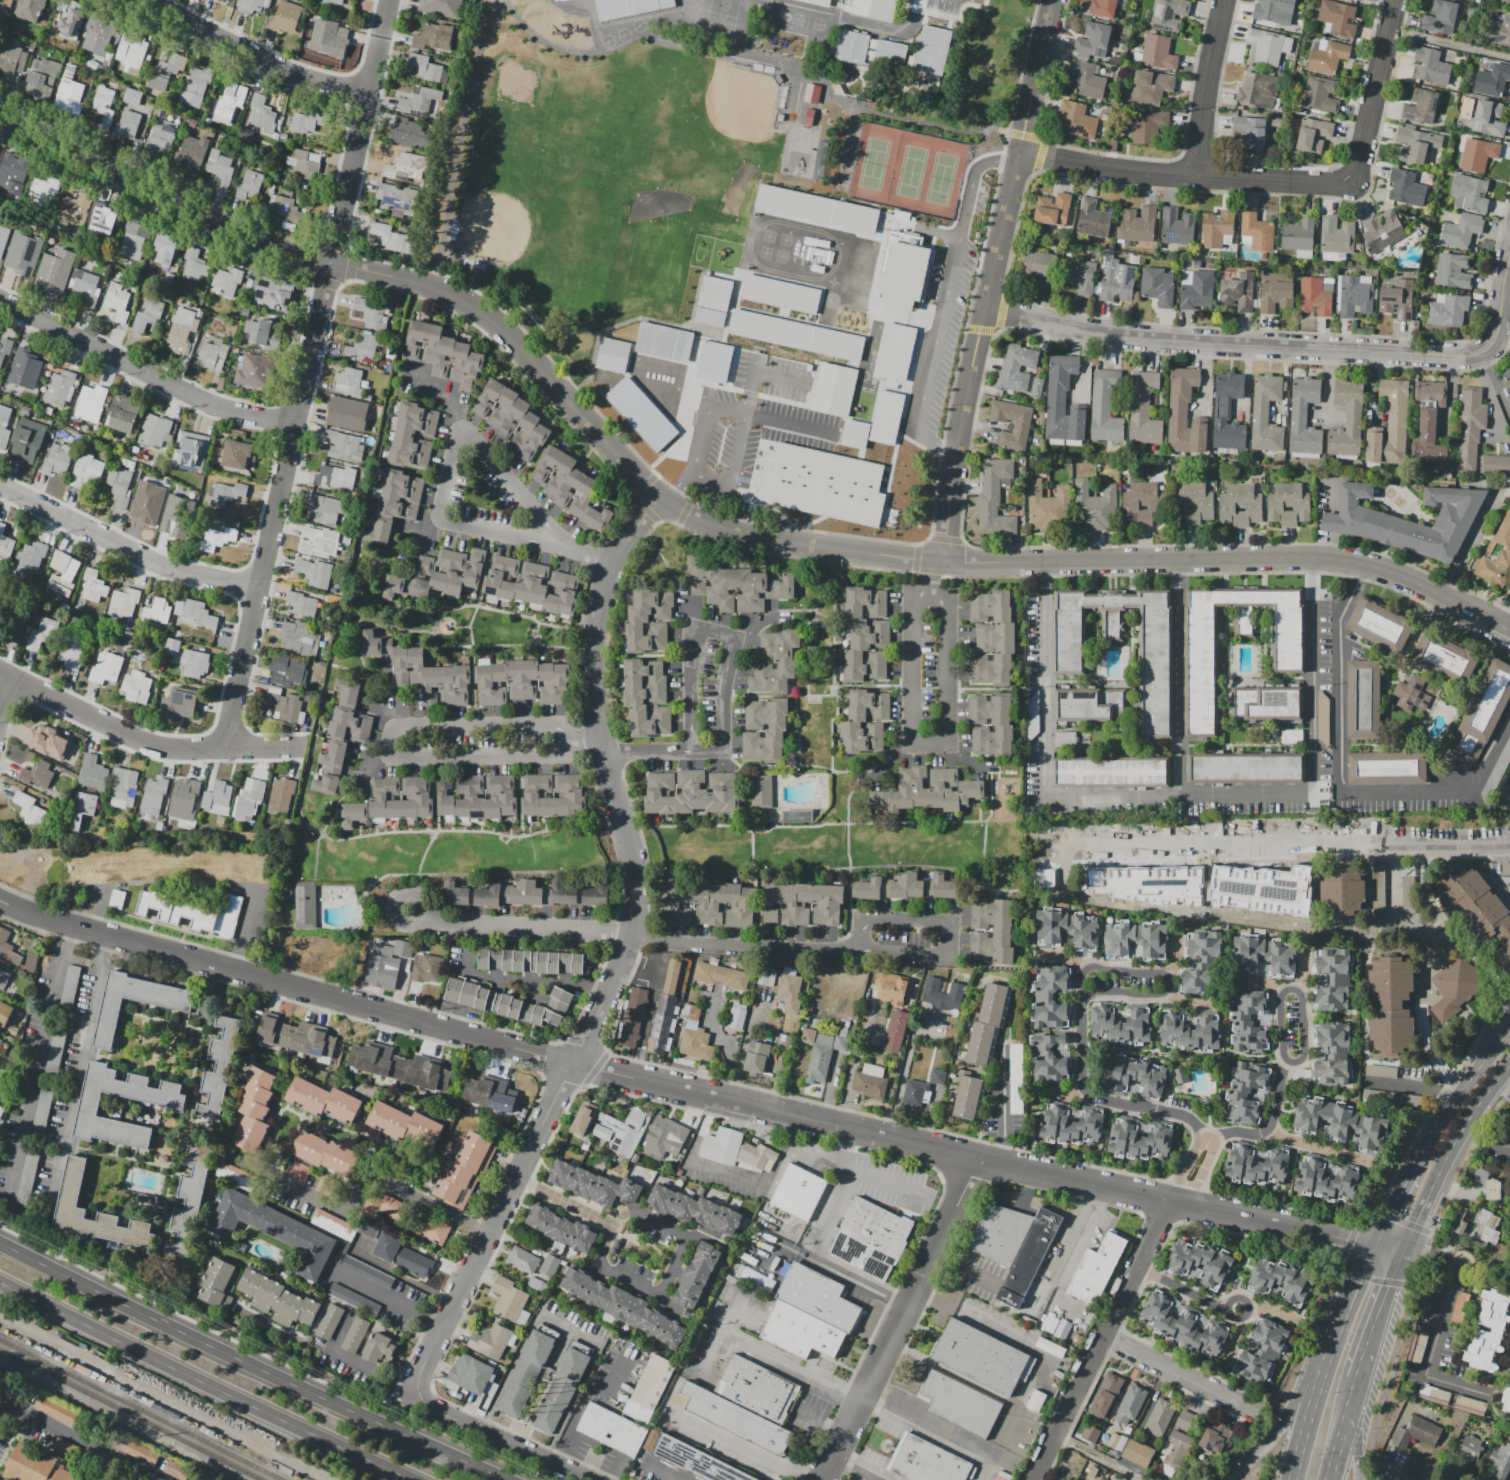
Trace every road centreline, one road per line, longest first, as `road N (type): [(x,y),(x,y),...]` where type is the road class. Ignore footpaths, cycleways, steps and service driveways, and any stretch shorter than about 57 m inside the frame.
road 1 (residential): [(1401,1254),(572,1062),(0,901)]
road 2 (residential): [(943,559),(732,535),(657,498),(491,318),(425,284),(262,241),(0,117)]
road 3 (residential): [(418,1393),(424,1360),(629,936),(633,874),(597,736),(592,649),(599,591),(657,498)]
road 4 (residential): [(228,750),(388,0)]
road 5 (residential): [(943,559),(960,435),(1055,0)]
road 6 (residential): [(1442,596),(1400,575),(1312,556),(943,559)]
road 7 (trunk): [(0,1282),(413,1479)]
road 8 (residential): [(1211,1139),(1185,1116),(1082,1089),(1086,990),(1160,994),(1166,977),(1091,967),(1082,974),(1086,990)]
road 9 (residential): [(857,952),(425,920)]
road 10 (residential): [(1407,354),(1157,340),(986,309)]
road 11 (trunk): [(378,1424),(0,1241)]
road 12 (residential): [(392,727),(391,755),(556,755),(565,740),(555,725),(392,727)]
road 13 (residential): [(571,548),(466,430),(456,434),(444,523),(571,548)]
road 14 (residential): [(929,592),(913,603),(911,745),(949,745),(948,606),(929,592)]
road 15 (residential): [(823,1479),(977,1157)]
road 16 (residential): [(1350,178),(1334,184),(1198,177),(1021,151)]
road 17 (residential): [(296,424),(218,408),(0,300)]
road 18 (residential): [(1034,1479),(1174,1200)]
road 19 (residential): [(696,629),(691,751),(723,750),(721,693),(736,639),(696,629)]
road 20 (residential): [(259,587),(168,568),(0,483)]
road 21 (residential): [(612,1228),(631,1211),(681,1234),(684,1246),(663,1289),(646,1291),(603,1270),(600,1253),(612,1228)]
road 22 (residential): [(228,750),(151,746),(0,674)]
road 23 (residential): [(368,93),(256,58),(144,0)]
road 24 (primary): [(1372,1250),(1343,1313),(1291,1479)]
road 25 (residential): [(1268,1128),(1287,1061),(1280,999),(1292,989),(1301,998),(1304,1052),(1300,1061),(1287,1061)]
road 26 (residential): [(861,921),(857,952),(947,952),(948,925),(861,921)]
road 27 (primary): [(1401,1254),(1480,1102),(1509,1065)]
road 28 (residential): [(598,1479),(435,1408),(418,1393)]
road 29 (residential): [(1350,178),(1397,0)]
road 30 (residential): [(1198,177),(1226,0)]
road 31 (residential): [(1211,1139),(1268,1128),(1283,1139),(1374,1161)]
road 32 (residential): [(1103,1340),(1245,1409)]
road 33 (trunk): [(1323,1370),(1283,1425),(1219,1479)]
road 34 (trunk): [(505,1479),(378,1424)]
road 35 (primary): [(1356,1377),(1401,1254)]

